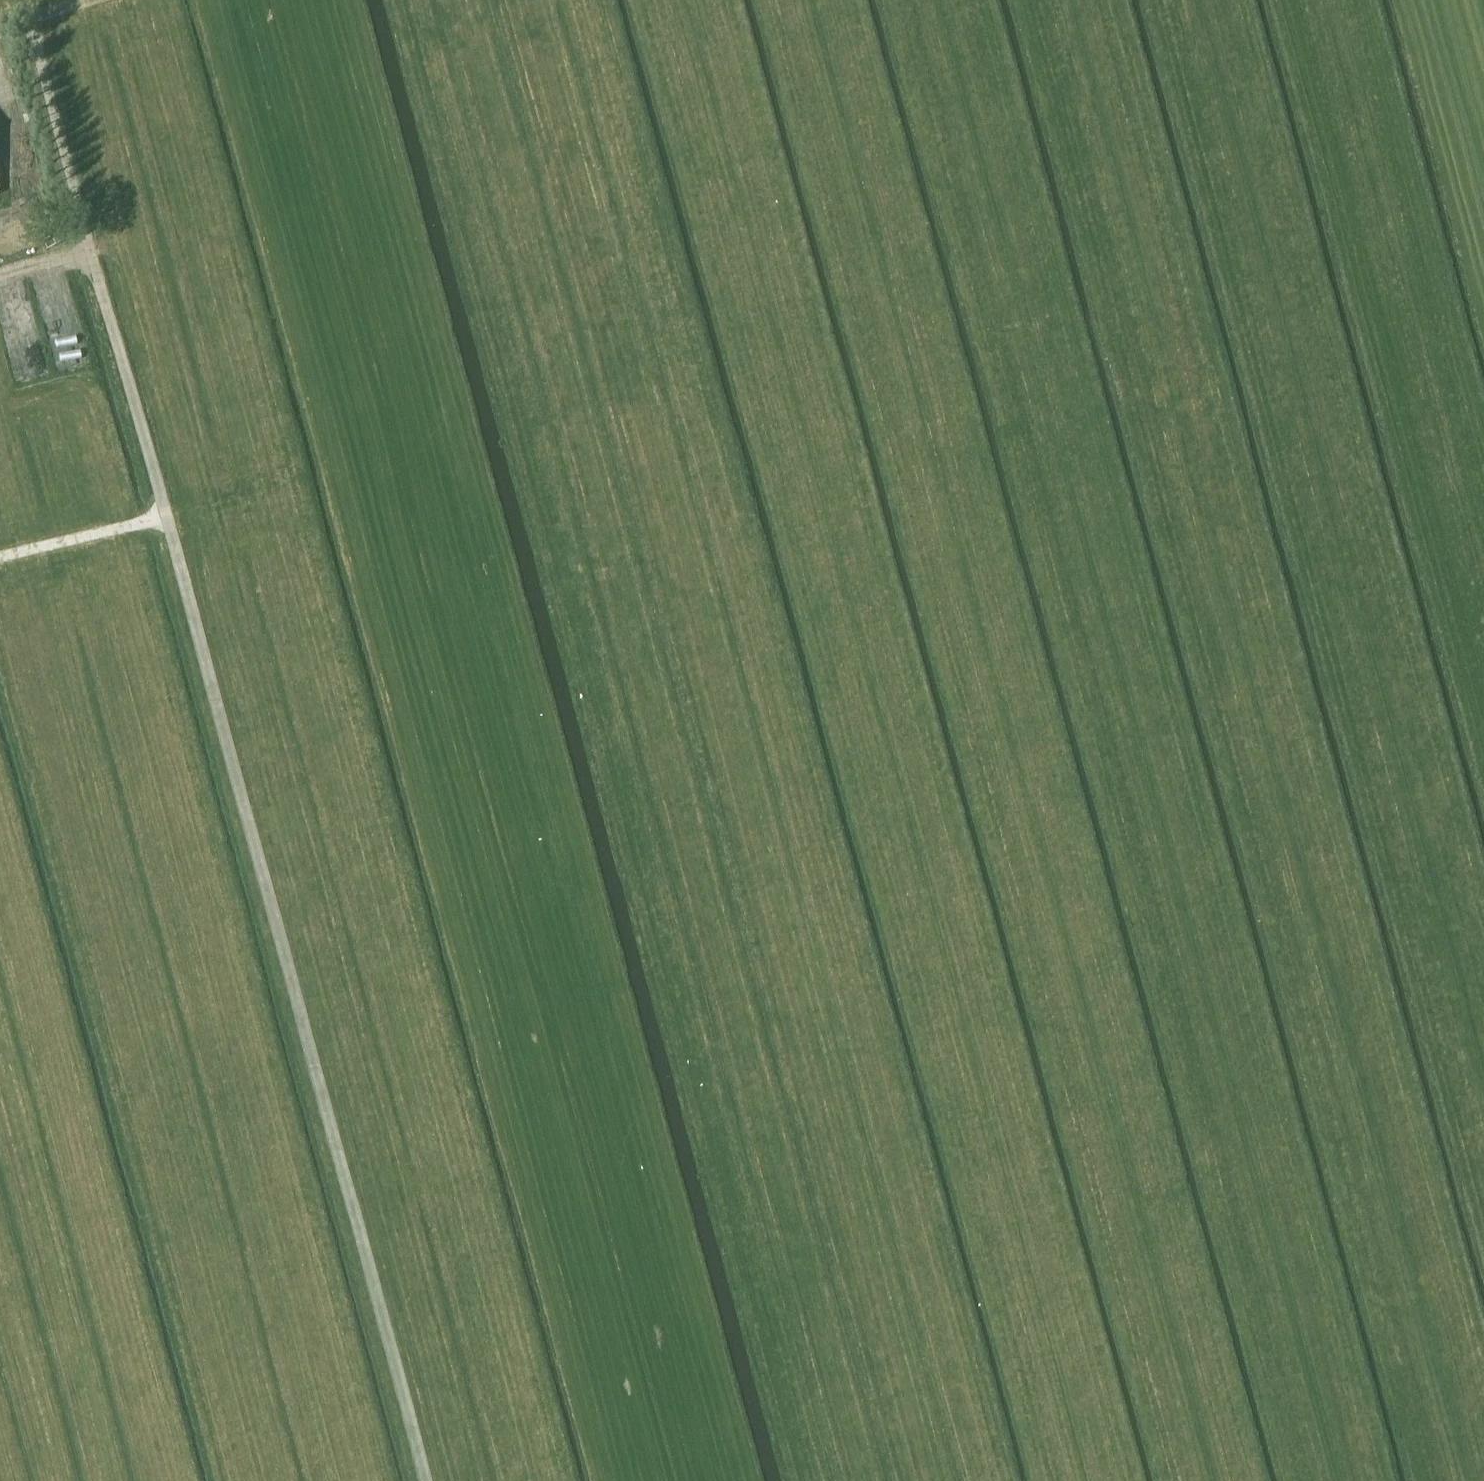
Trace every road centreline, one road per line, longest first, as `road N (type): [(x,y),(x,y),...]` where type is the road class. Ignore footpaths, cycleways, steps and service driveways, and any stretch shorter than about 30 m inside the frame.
road 1 (track): [(427,1480),(28,18),(80,0)]
road 2 (track): [(167,518),(0,557)]

